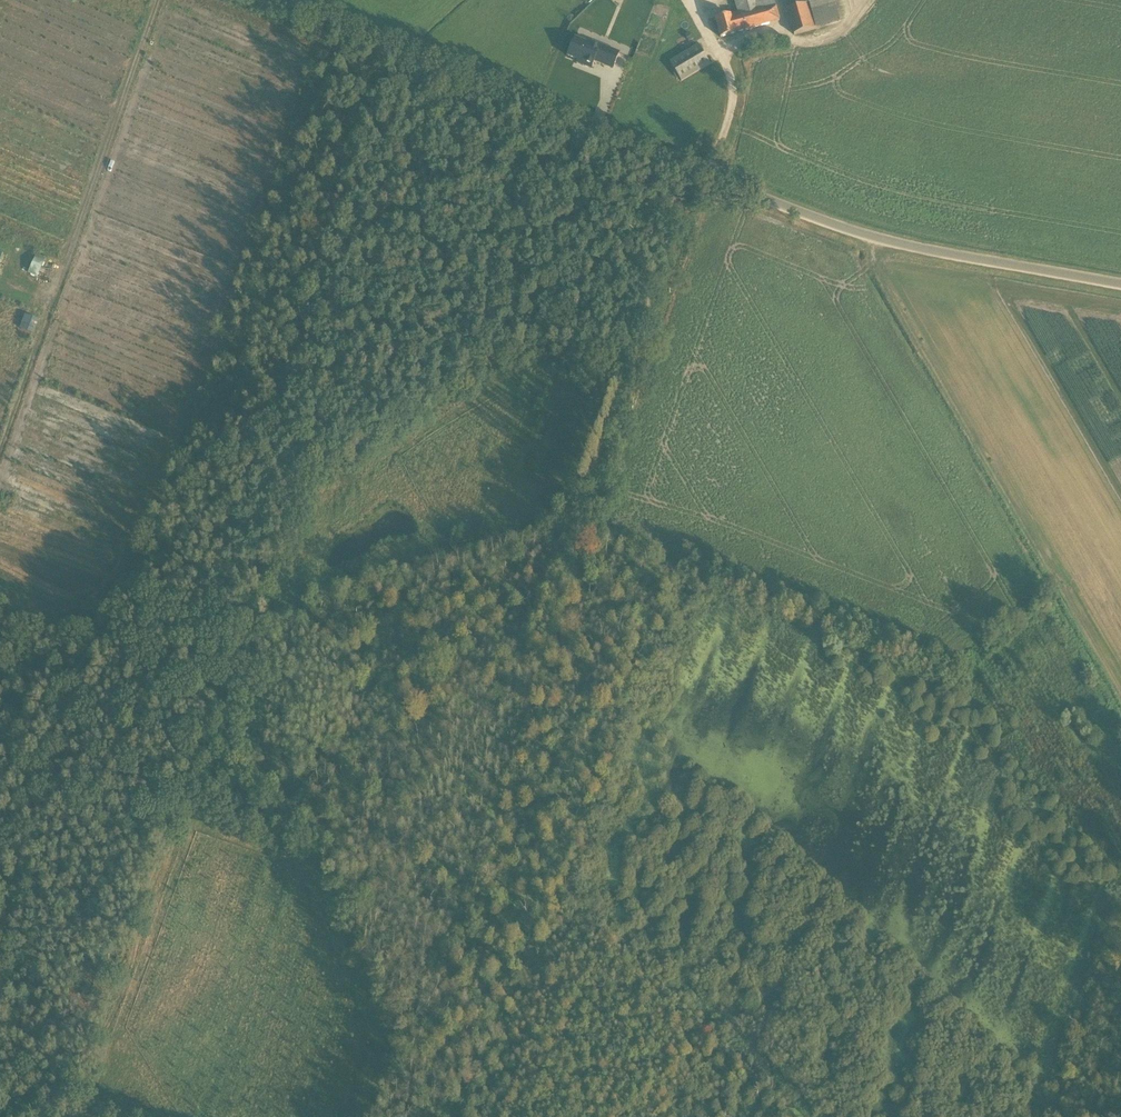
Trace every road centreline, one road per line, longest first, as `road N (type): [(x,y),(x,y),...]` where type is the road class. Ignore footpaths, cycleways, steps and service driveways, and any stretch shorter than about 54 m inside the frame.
road 1 (track): [(450,73),(68,1116)]
road 2 (unclassified): [(1120,281),(889,238),(277,0)]

